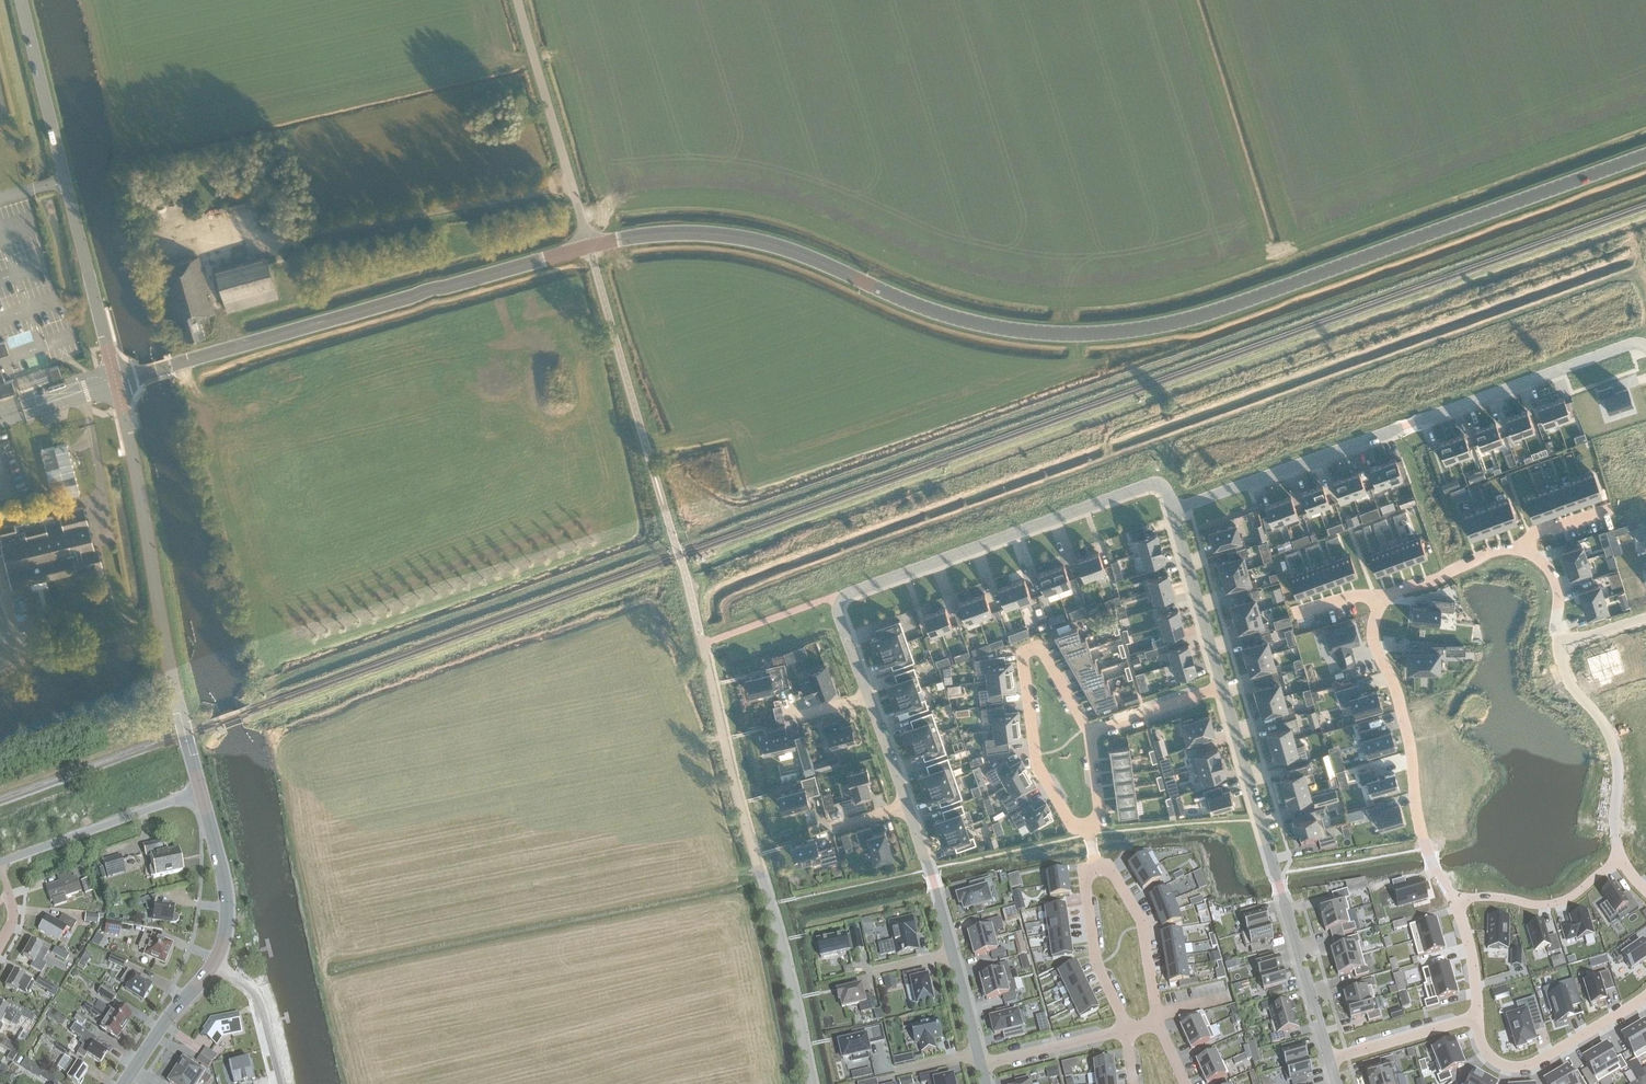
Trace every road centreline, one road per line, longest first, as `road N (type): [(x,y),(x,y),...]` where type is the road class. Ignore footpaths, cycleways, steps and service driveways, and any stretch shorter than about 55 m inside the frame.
road 1 (secondary): [(1645,156),(1193,319),(1088,333),(1005,327),(929,307),(779,245),(725,234),(641,234),(588,245)]
road 2 (residential): [(1174,509),(1621,346),(1645,348)]
road 3 (secondary): [(588,245),(116,382)]
road 4 (residential): [(1174,509),(1163,489),(1147,485),(844,595),(838,615),(868,695)]
road 5 (unclassified): [(811,1083),(702,642)]
road 6 (secondary): [(200,789),(116,382)]
road 7 (secondary): [(116,382),(22,0)]
road 8 (residential): [(1329,1059),(1221,688)]
road 9 (residential): [(1456,903),(1422,832),(1407,731),(1373,641),(1385,596)]
road 10 (residential): [(1090,731),(1044,654),(1027,653),(1037,767),(1066,814),(1089,832)]
road 11 (unclassified): [(588,245),(517,0)]
road 12 (residential): [(1558,646),(1569,683),(1612,741),(1622,859)]
road 13 (residential): [(1645,996),(1526,1066),(1486,1054),(1476,1016)]
road 14 (unclassified): [(0,862),(200,789)]
road 15 (residential): [(1221,688),(1174,509)]
road 16 (residential): [(1094,858),(1085,887),(1098,963),(1129,1033)]
road 17 (secondary): [(213,965),(228,899),(200,789)]
road 18 (residential): [(1456,903),(1550,905),(1622,859)]
road 19 (residential): [(1156,1019),(1142,922),(1094,858)]
road 20 (residential): [(908,805),(952,954)]
road 21 (residential): [(1329,1059),(1476,1016)]
road 22 (residential): [(981,1065),(1129,1033)]
road 23 (secondary): [(123,1083),(213,965)]
road 24 (residential): [(1385,596),(1495,550),(1523,549)]
road 25 (unclassified): [(283,1083),(259,998),(213,965)]
road 26 (residential): [(1221,688),(1090,731)]

